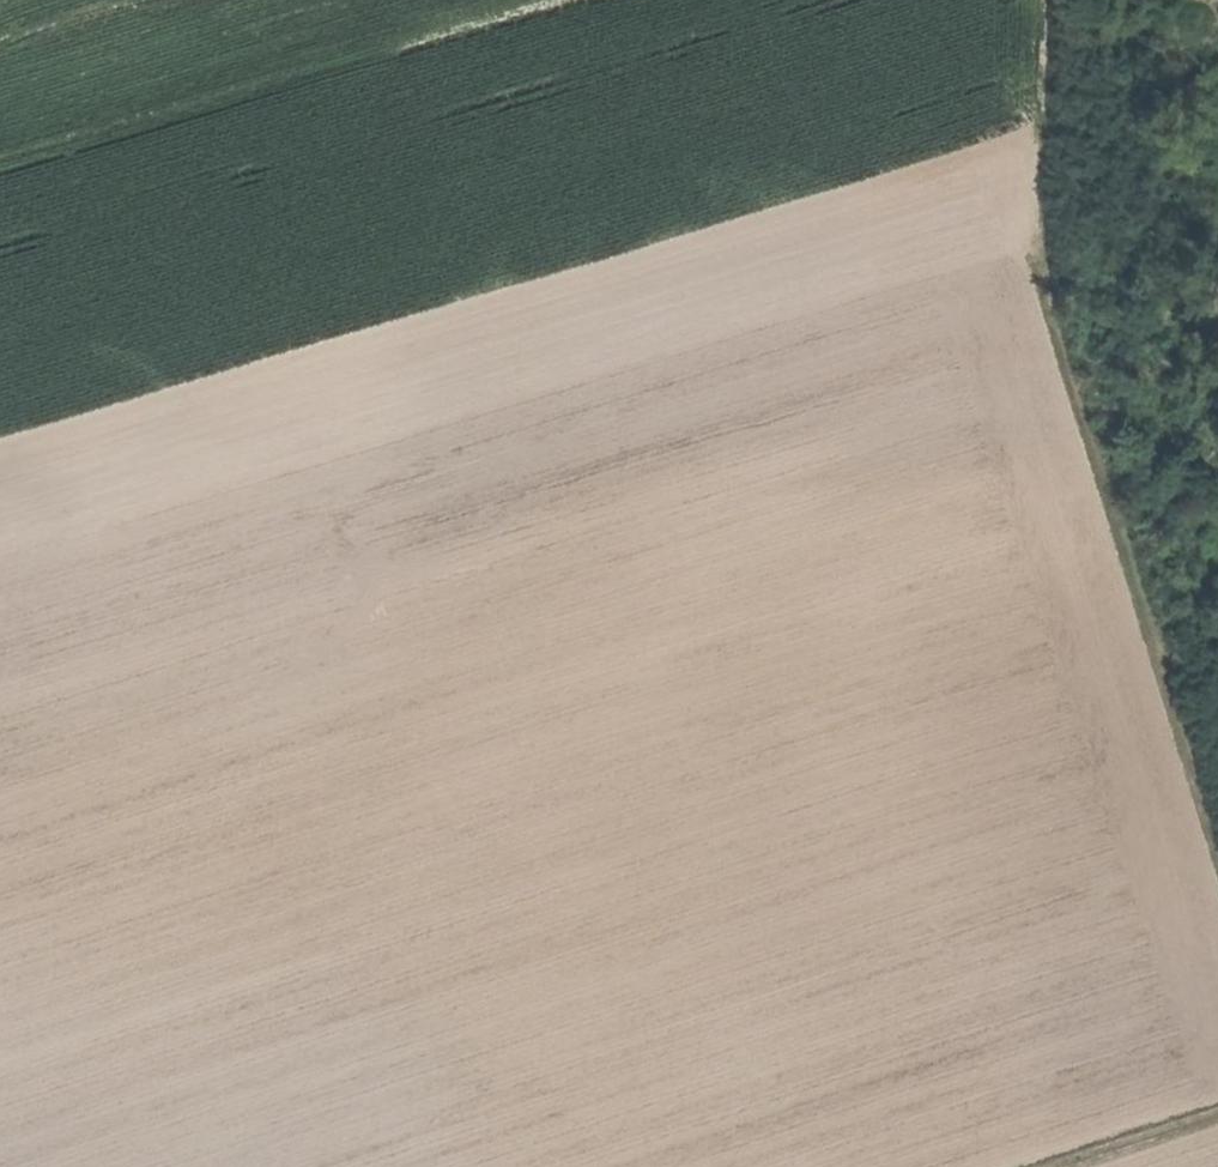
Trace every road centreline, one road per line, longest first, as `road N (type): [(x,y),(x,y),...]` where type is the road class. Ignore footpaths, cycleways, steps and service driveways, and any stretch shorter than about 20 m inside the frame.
road 1 (track): [(1072,1166),(1217,1119)]

